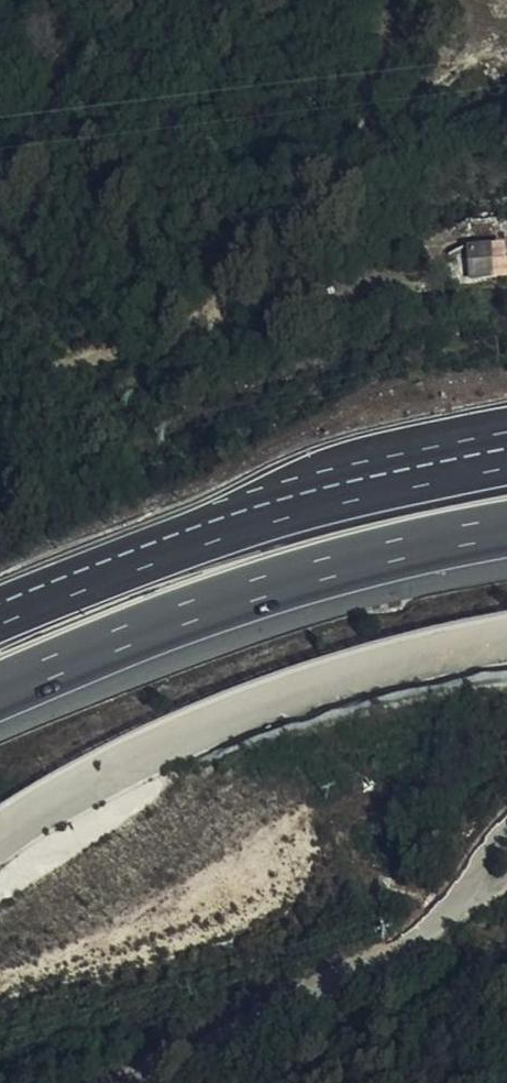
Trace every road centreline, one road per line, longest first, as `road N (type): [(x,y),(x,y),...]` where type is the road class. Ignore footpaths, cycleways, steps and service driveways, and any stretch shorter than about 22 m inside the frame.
road 1 (track): [(397,0),(397,49),(354,139),(224,310),(229,339),(265,347),(366,293)]
road 2 (motorway): [(0,693),(163,623),(320,573),(506,528)]
road 3 (motorway): [(506,458),(306,506),(0,618)]

